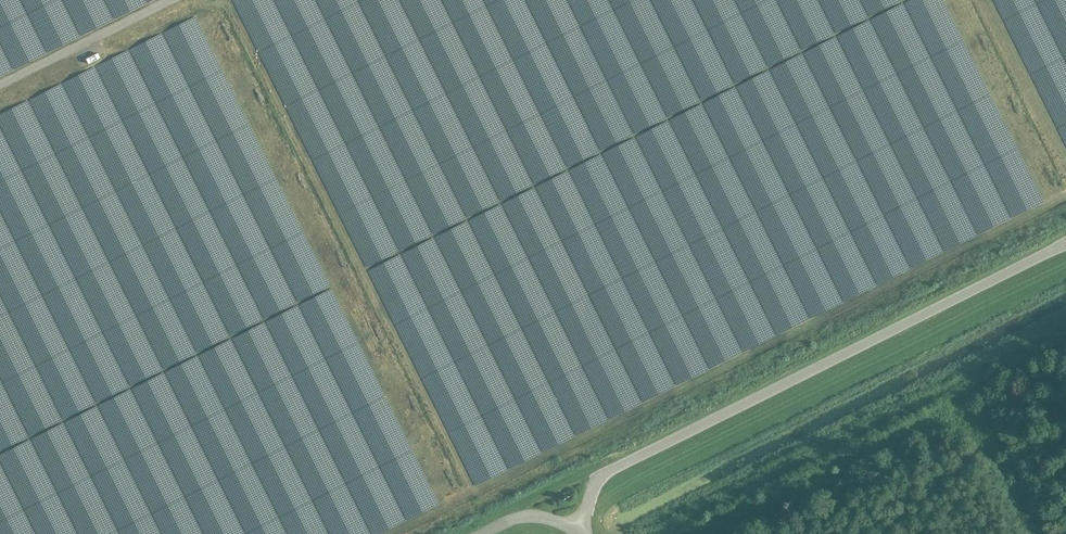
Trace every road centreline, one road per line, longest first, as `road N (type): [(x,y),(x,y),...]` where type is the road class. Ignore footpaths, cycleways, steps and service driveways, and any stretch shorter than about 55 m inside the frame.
road 1 (unclassified): [(580,525),(594,475),(621,454),(1065,237)]

